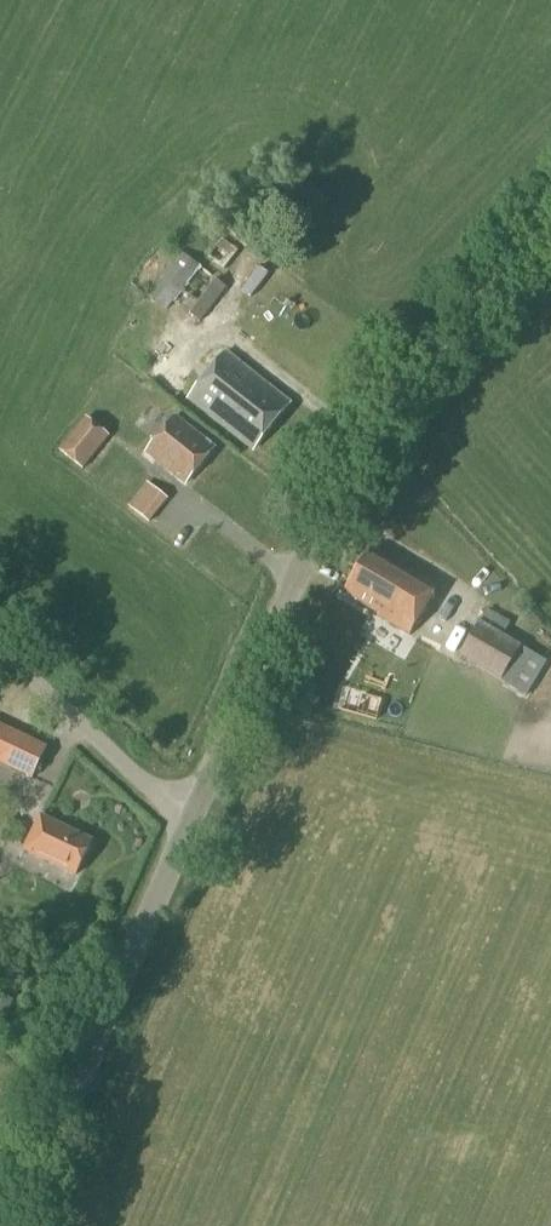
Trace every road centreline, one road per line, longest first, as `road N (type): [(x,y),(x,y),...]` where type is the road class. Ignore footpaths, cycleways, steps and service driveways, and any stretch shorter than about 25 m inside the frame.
road 1 (unclassified): [(12,1225),(355,441),(392,385),(550,229)]
road 2 (track): [(187,818),(0,646)]

